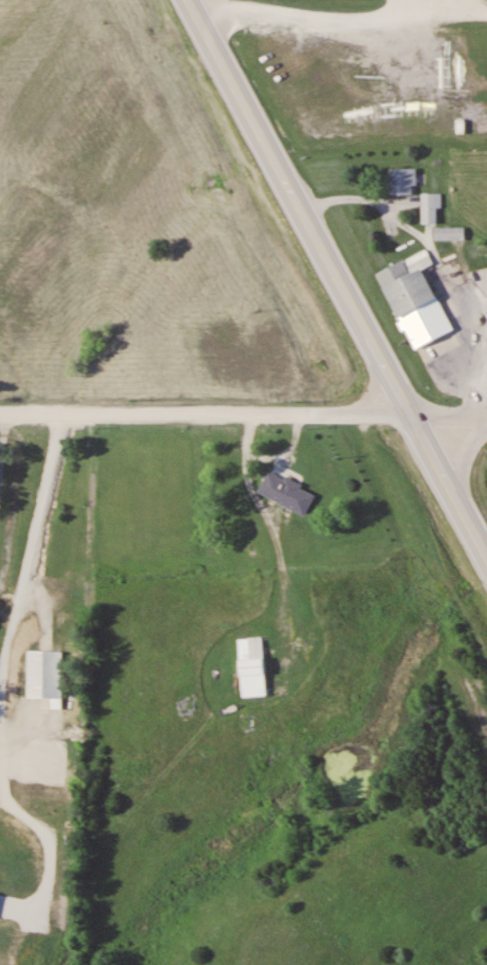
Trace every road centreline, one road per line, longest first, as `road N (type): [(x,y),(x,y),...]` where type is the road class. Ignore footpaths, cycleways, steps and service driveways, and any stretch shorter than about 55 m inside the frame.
road 1 (primary): [(486,557),(190,0)]
road 2 (residential): [(0,413),(486,417)]
road 3 (residential): [(486,18),(332,21),(247,13),(204,25)]

